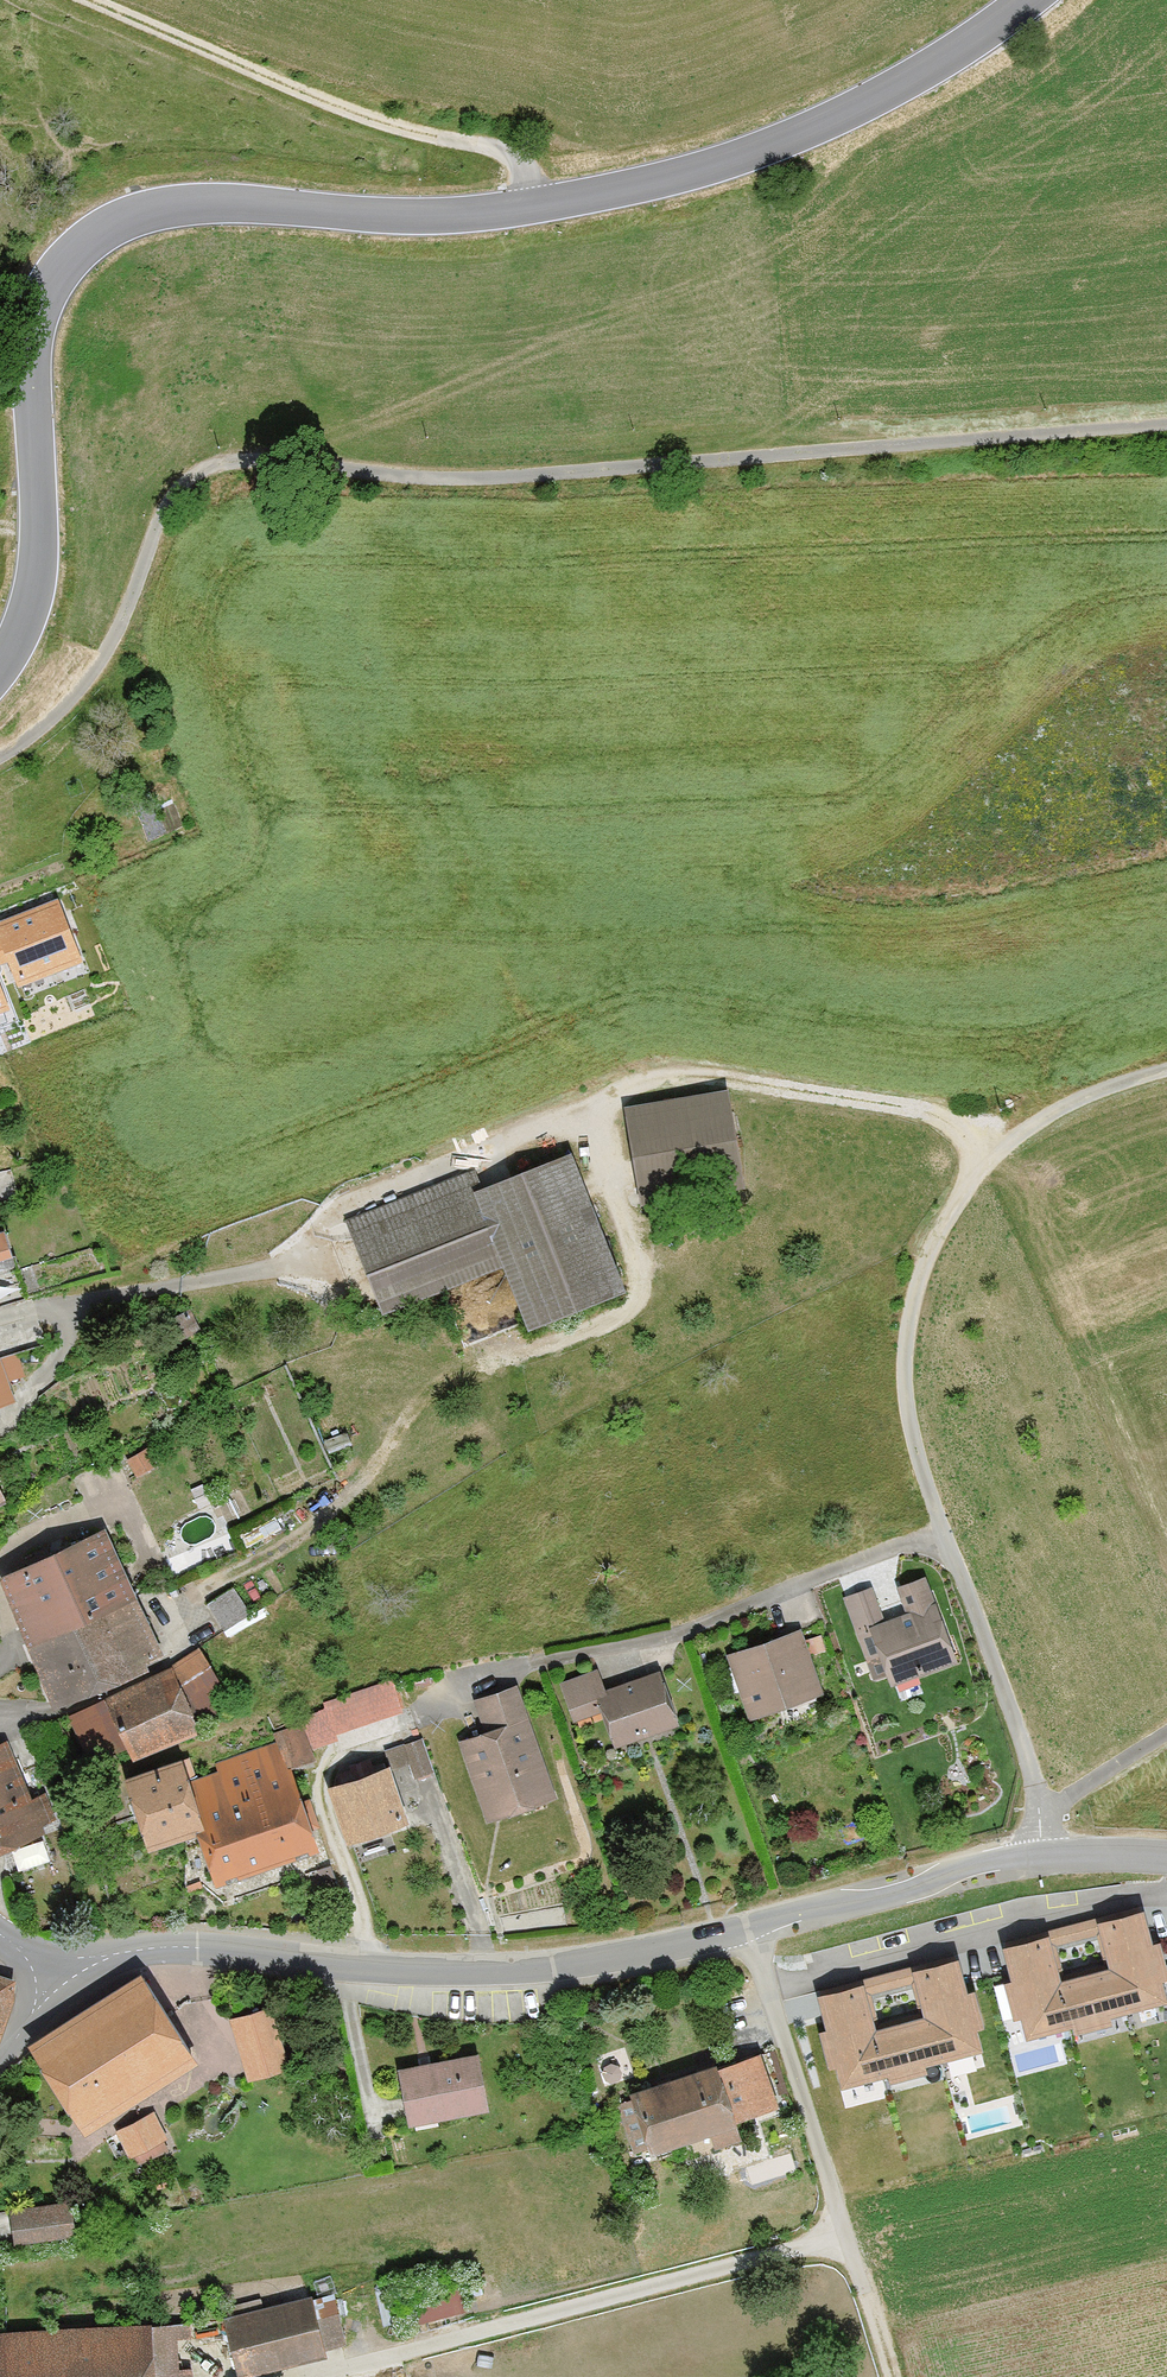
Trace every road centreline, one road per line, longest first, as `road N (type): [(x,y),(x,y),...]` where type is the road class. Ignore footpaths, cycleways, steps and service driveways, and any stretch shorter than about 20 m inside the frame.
road 1 (tertiary): [(1025,0),(971,42),(804,130),(662,179),(435,216),(153,204),(75,241),(31,313),(30,573),(0,661)]
road 2 (track): [(1166,420),(497,477),(371,478),(230,459),(189,474),(153,529),(105,651),(53,713),(0,751)]
road 3 (tertiary): [(48,1978),(127,1954),(233,1948),(364,1964),(545,1967),(744,1929),(1045,1854),(1166,1856)]
road 4 (track): [(0,1310),(248,1270),(339,1206),(642,1078),(766,1084),(939,1110),(977,1163)]
road 5 (track): [(1045,1854),(1032,1770),(901,1409),(911,1279),(977,1163),(1047,1111),(1166,1064)]
road 6 (track): [(537,204),(533,180),(490,140),(407,125),(95,0)]
road 7 (track): [(744,1929),(886,2376)]
road 8 (track): [(1166,1728),(1038,1812)]

